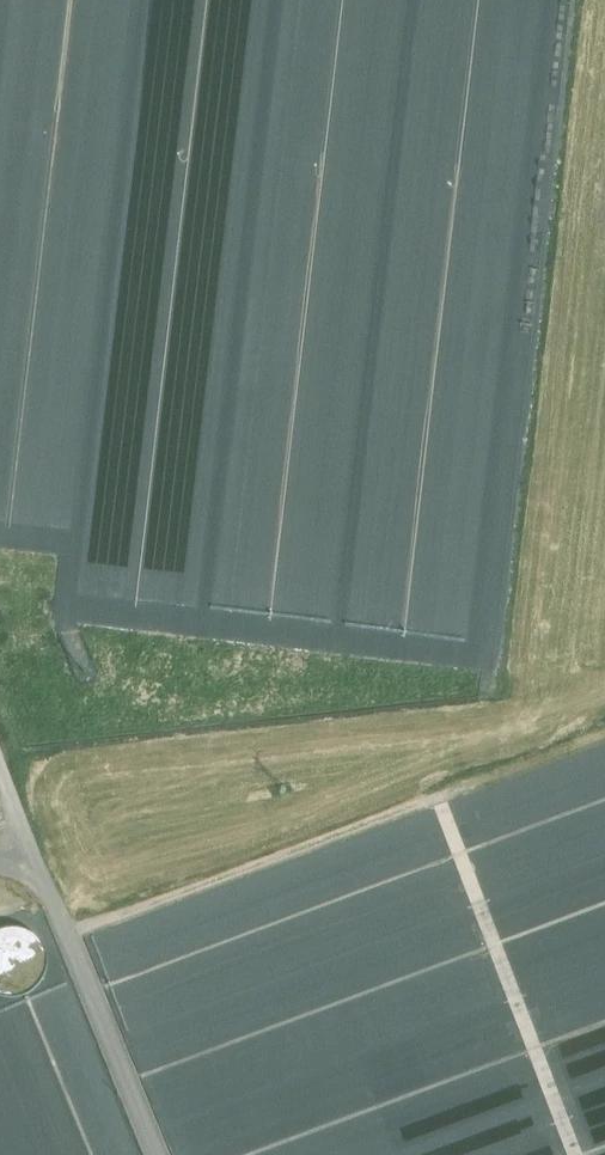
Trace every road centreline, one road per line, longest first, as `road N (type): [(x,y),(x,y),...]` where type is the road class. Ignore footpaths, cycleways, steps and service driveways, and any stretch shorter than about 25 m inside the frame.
road 1 (track): [(0,775),(156,1154)]

